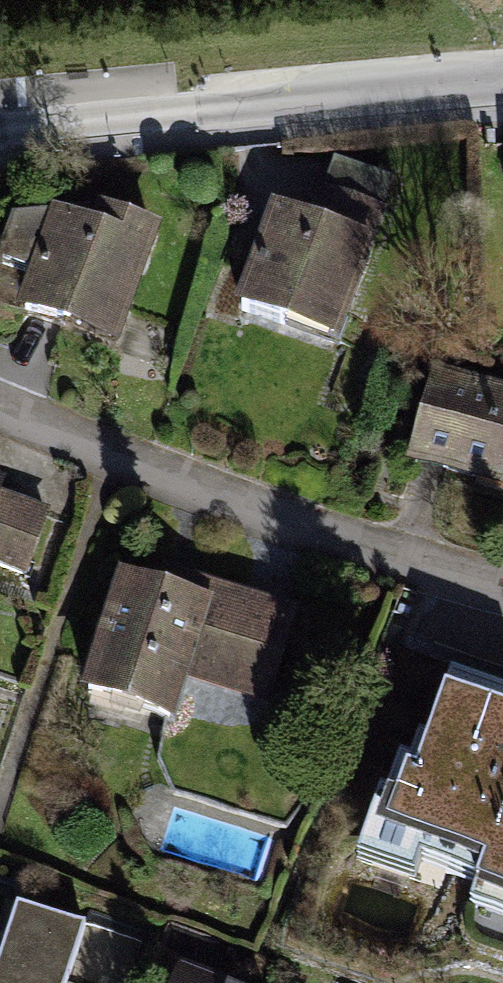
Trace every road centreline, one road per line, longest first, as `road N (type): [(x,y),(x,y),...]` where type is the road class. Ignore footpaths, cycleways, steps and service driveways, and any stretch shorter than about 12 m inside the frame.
road 1 (residential): [(0,421),(502,588)]
road 2 (unclassified): [(0,132),(502,89)]

